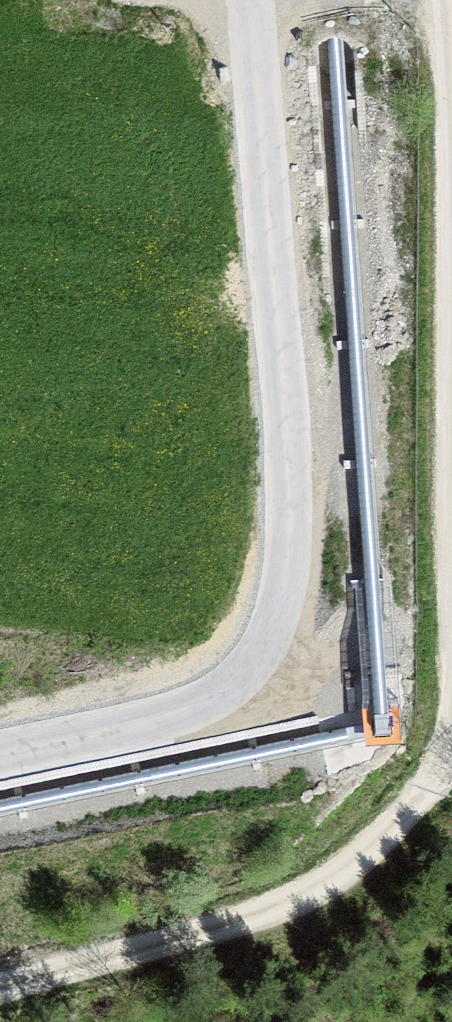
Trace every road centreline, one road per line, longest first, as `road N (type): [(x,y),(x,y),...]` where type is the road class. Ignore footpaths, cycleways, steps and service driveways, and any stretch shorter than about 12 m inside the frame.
road 1 (track): [(0,768),(175,728),(263,680),(301,573),(257,0)]
road 2 (track): [(0,1000),(327,904),(387,854),(437,798),(451,767)]
road 3 (track): [(451,429),(451,262)]
road 4 (track): [(451,144),(440,0)]

